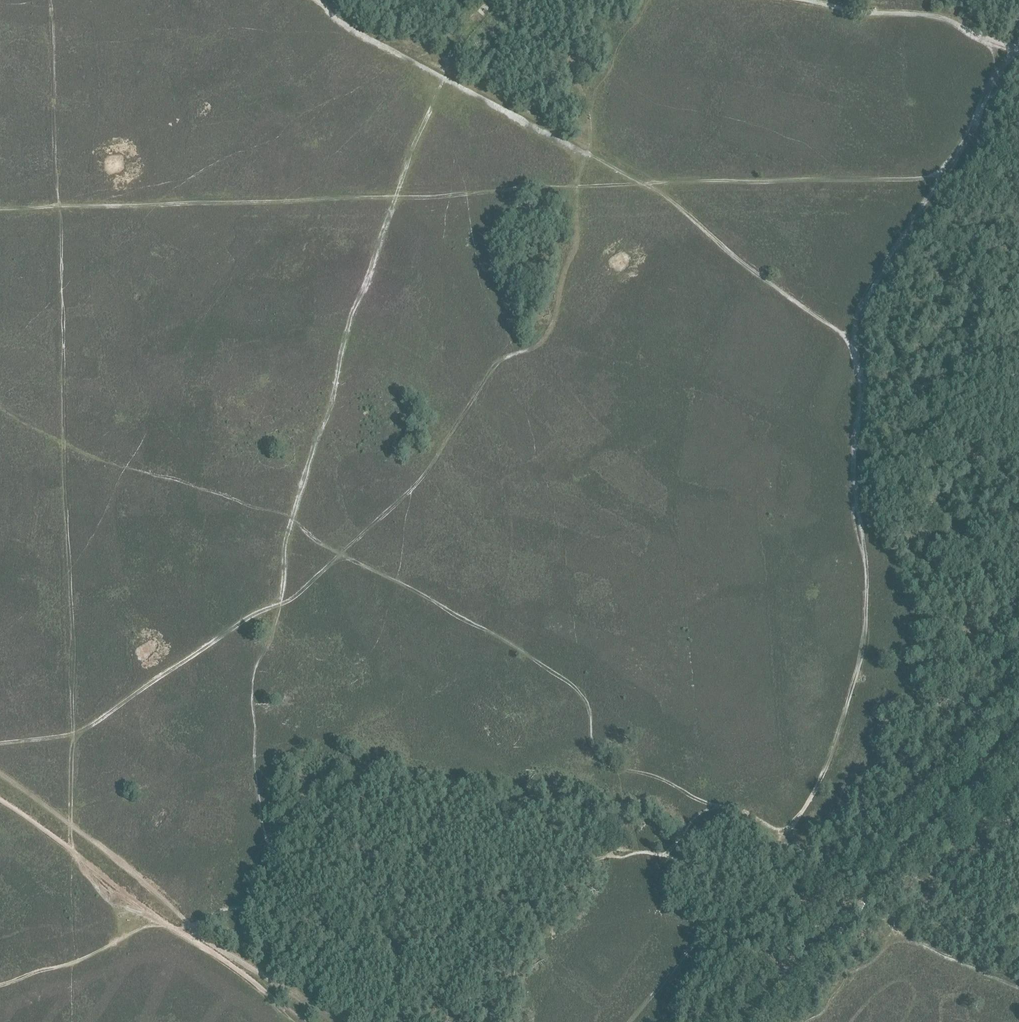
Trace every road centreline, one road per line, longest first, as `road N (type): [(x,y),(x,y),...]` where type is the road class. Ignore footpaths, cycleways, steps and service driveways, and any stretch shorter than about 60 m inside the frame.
road 1 (track): [(748,1021),(1018,731)]
road 2 (track): [(1018,45),(951,16),(812,0)]

